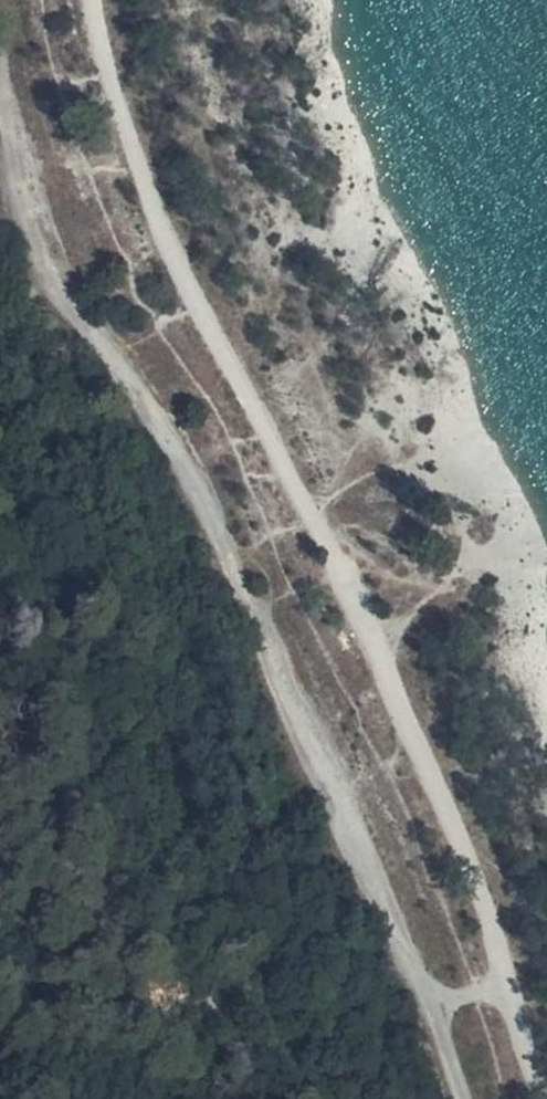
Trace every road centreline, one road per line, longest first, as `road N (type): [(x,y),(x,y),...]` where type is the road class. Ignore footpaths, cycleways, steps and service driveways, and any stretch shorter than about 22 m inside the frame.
road 1 (track): [(541,1098),(504,991),(488,910),(345,568),(170,254),(92,0)]
road 2 (track): [(0,50),(56,263),(186,469),(432,1012),(460,1098)]

